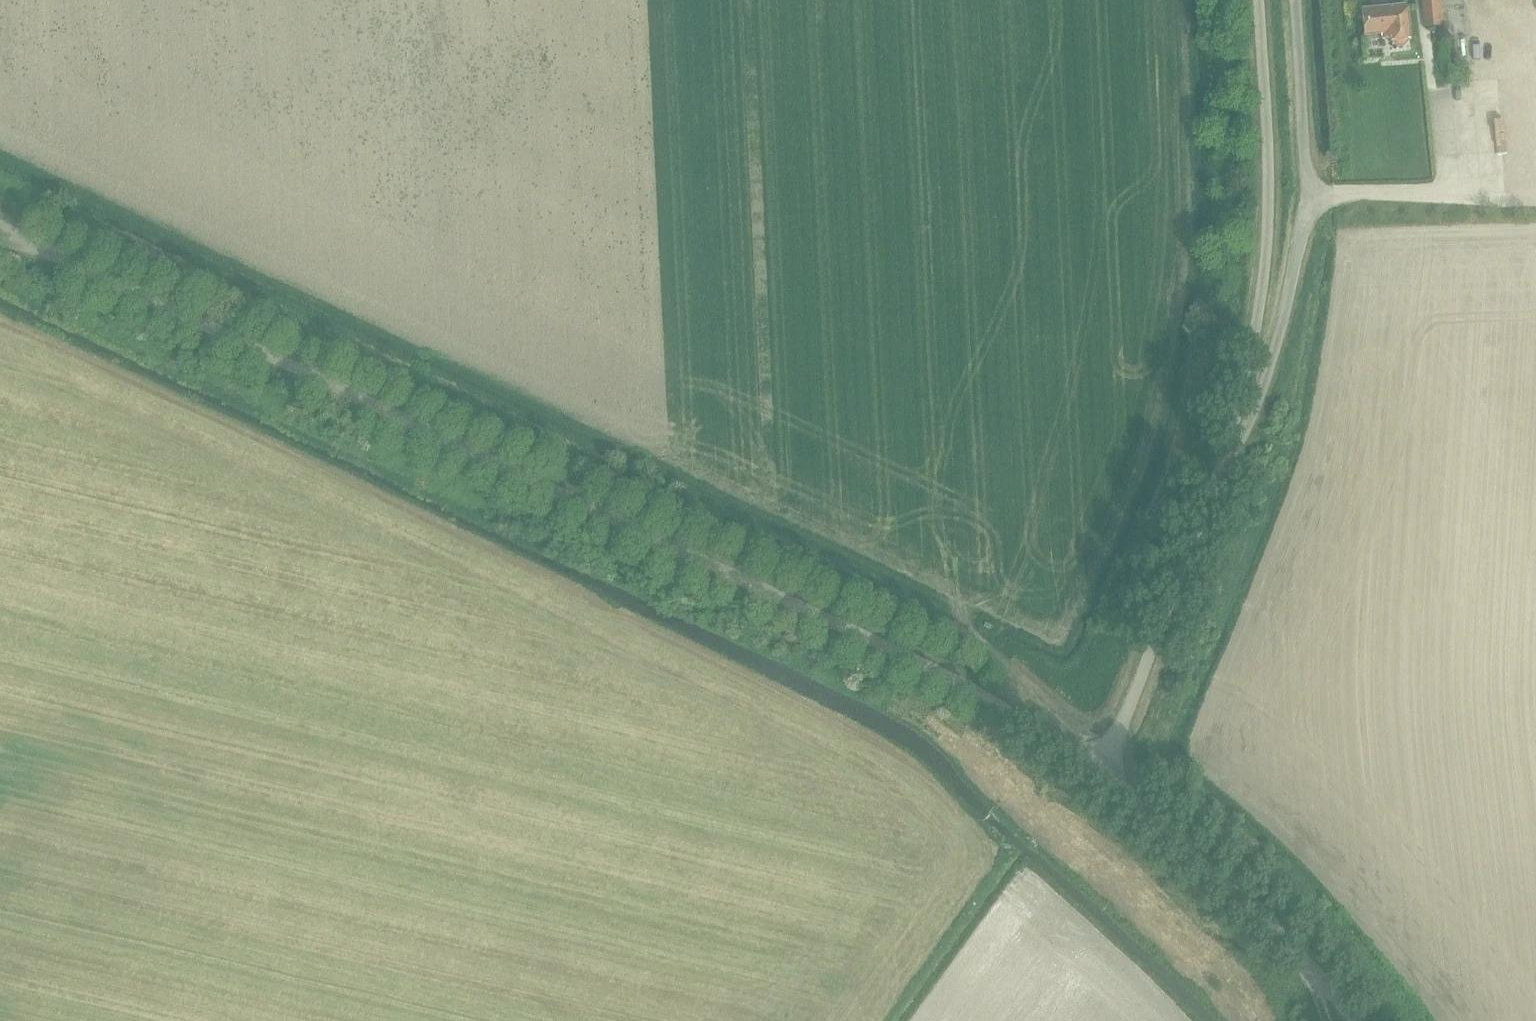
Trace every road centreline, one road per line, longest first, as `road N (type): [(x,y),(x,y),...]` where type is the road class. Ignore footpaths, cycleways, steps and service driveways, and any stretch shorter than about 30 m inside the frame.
road 1 (unclassified): [(1103,775),(973,694),(35,247)]
road 2 (unclassified): [(1296,0),(1306,176),(1319,198),(1305,218),(1254,405),(1221,465)]
road 3 (unclassified): [(1221,465),(1260,309),(1268,230),(1259,0)]
road 4 (unclassified): [(1355,1020),(1307,960),(1103,775)]
road 5 (unclassified): [(1103,775),(1221,465)]

